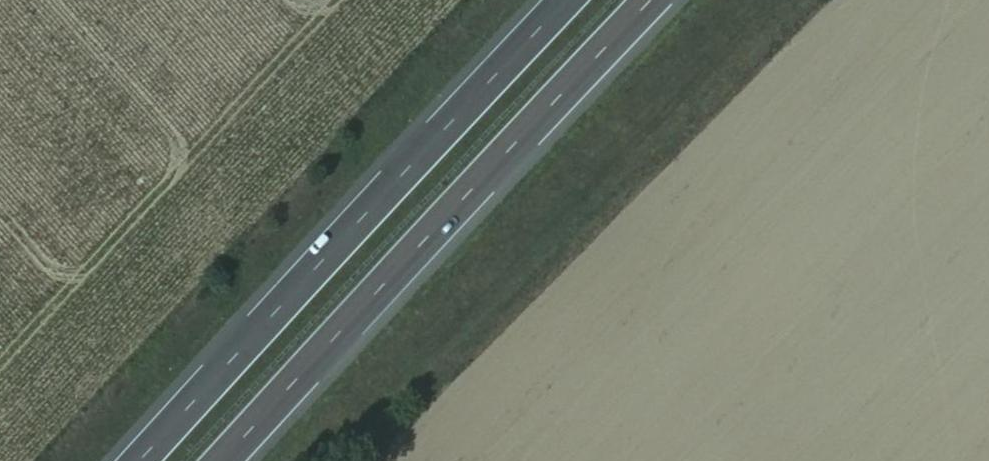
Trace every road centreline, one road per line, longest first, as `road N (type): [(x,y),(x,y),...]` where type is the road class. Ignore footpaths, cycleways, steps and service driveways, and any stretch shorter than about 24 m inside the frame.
road 1 (motorway): [(555,0),(127,460)]
road 2 (motorway): [(221,460),(646,0)]

